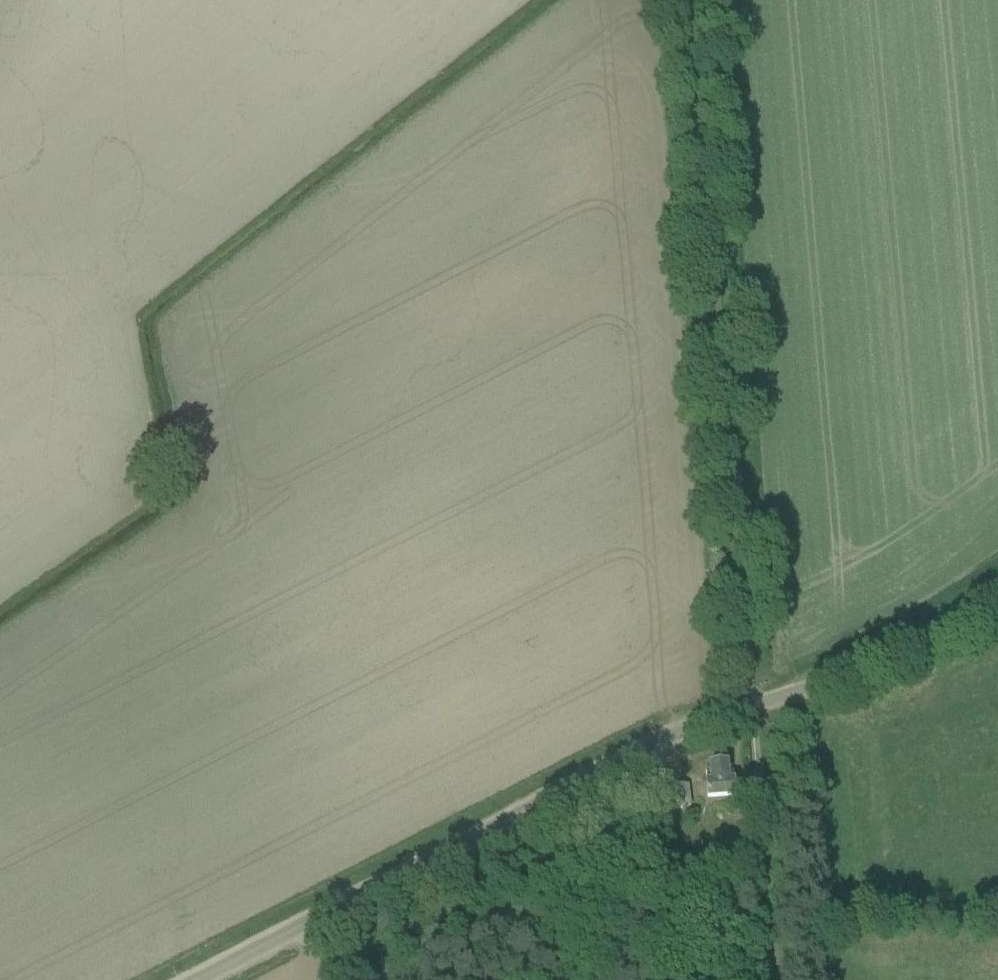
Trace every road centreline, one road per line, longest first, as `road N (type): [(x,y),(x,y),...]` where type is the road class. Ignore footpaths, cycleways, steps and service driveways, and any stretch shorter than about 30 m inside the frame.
road 1 (unclassified): [(750,706),(604,770),(198,979)]
road 2 (unclassified): [(750,706),(896,651),(997,586)]

